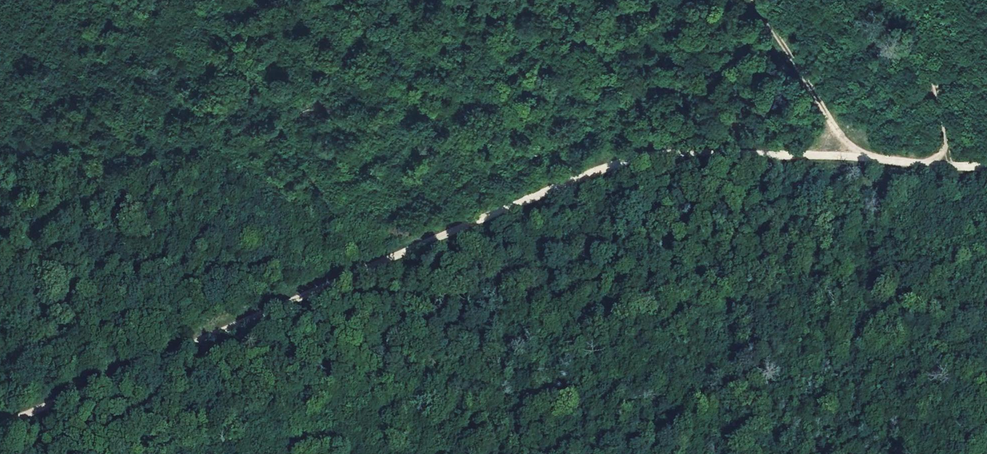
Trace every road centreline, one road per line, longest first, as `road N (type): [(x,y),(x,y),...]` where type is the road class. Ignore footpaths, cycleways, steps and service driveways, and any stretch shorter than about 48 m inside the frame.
road 1 (track): [(866,161),(684,153),(650,160),(565,187),(366,275)]
road 2 (track): [(366,275),(0,428)]
road 3 (track): [(866,161),(833,124),(753,0)]
road 4 (track): [(953,166),(915,0)]

